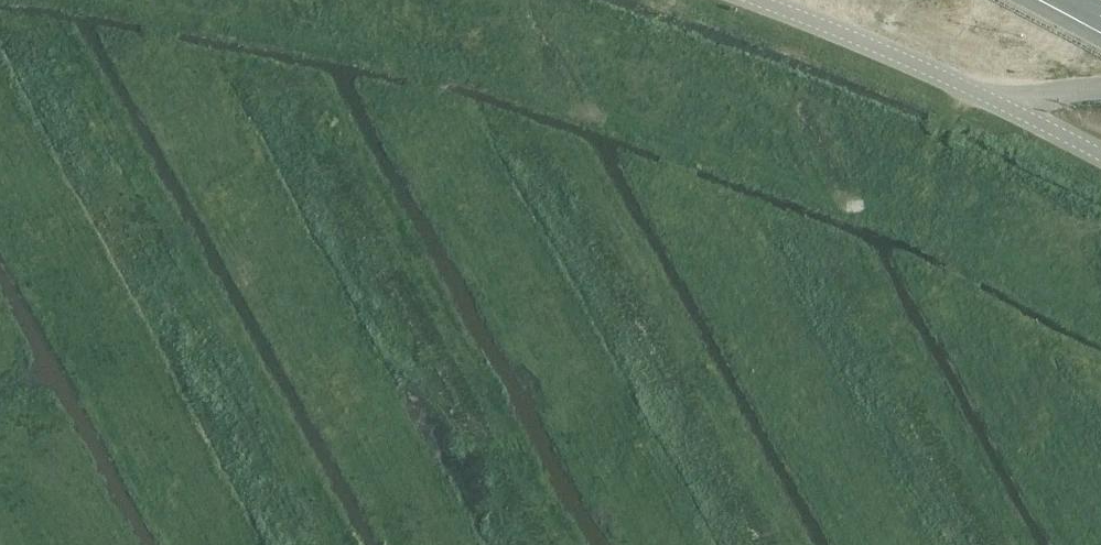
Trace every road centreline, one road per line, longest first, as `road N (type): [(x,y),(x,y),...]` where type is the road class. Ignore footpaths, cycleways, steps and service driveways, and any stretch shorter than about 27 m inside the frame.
road 1 (unclassified): [(1100,151),(1005,96),(763,0)]

